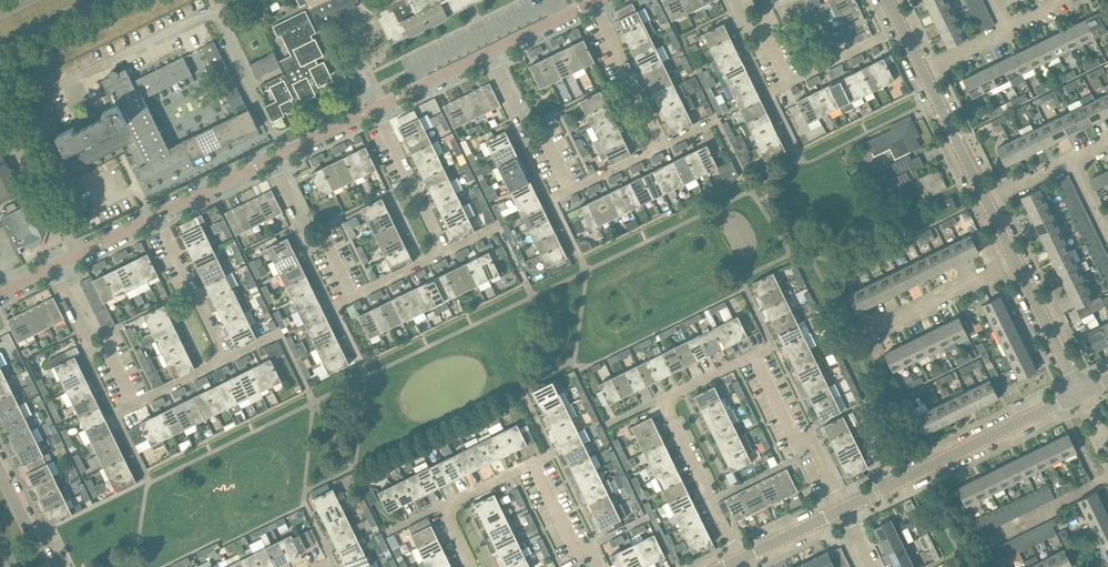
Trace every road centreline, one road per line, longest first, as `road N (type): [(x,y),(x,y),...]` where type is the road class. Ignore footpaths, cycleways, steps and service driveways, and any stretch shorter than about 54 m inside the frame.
road 1 (residential): [(844,507),(1080,392)]
road 2 (residential): [(448,509),(534,462),(574,547),(599,566)]
road 3 (residential): [(844,507),(815,447),(794,437),(753,356)]
road 4 (residential): [(740,560),(668,401)]
road 5 (residential): [(870,331),(1016,263)]
road 6 (residential): [(352,294),(324,240),(308,232),(273,159)]
road 7 (residential): [(570,189),(489,52)]
road 8 (residential): [(661,146),(594,2)]
road 9 (residential): [(133,403),(54,266)]
road 10 (residential): [(224,358),(157,215)]
road 11 (residential): [(444,250),(375,108)]
road 12 (residential): [(986,200),(923,70)]
road 13 (residential): [(1080,392),(1016,263)]
road 14 (residential): [(157,215),(273,159)]
road 15 (residential): [(375,108),(489,52)]
road 16 (residential): [(902,27),(788,82)]

